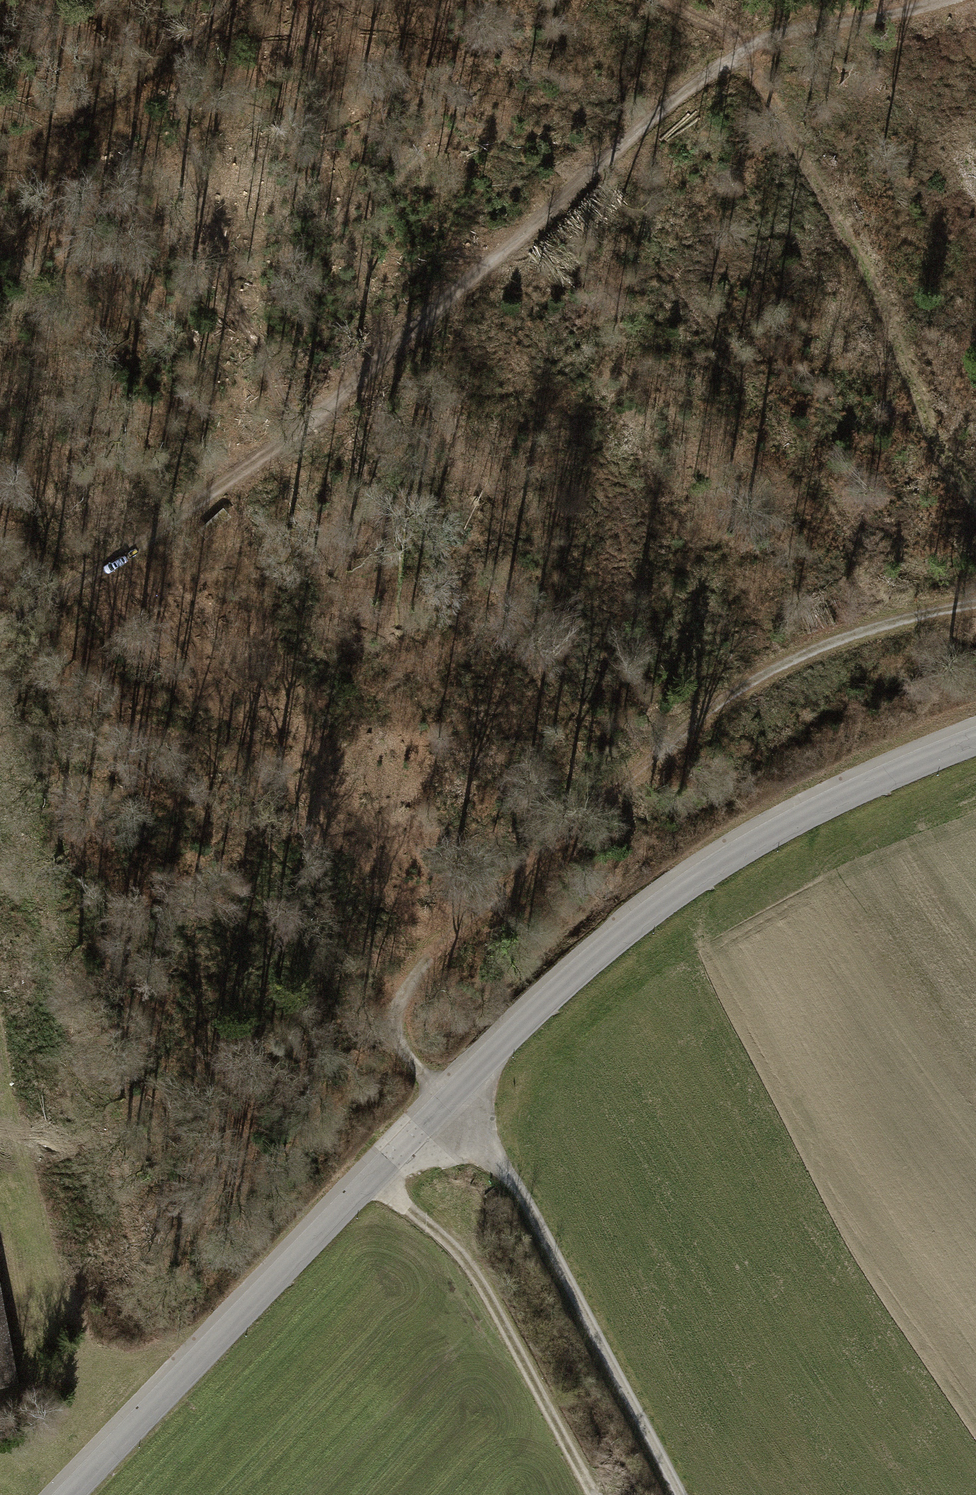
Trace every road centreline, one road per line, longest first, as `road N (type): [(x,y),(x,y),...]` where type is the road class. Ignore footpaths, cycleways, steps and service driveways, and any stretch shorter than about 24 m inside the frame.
road 1 (track): [(975,606),(888,620),(812,644),(759,676),(669,742),(396,989),(389,1018),(398,1054),(507,1167),(677,1494)]
road 2 (tertiary): [(70,1494),(420,1125),(610,942),(804,812),(975,740)]
road 3 (track): [(935,0),(743,45),(651,114),(384,353),(240,469),(98,573),(0,628)]
road 4 (track): [(373,1174),(469,1260),(606,1494)]
road 5 (track): [(0,149),(96,109),(241,0)]

